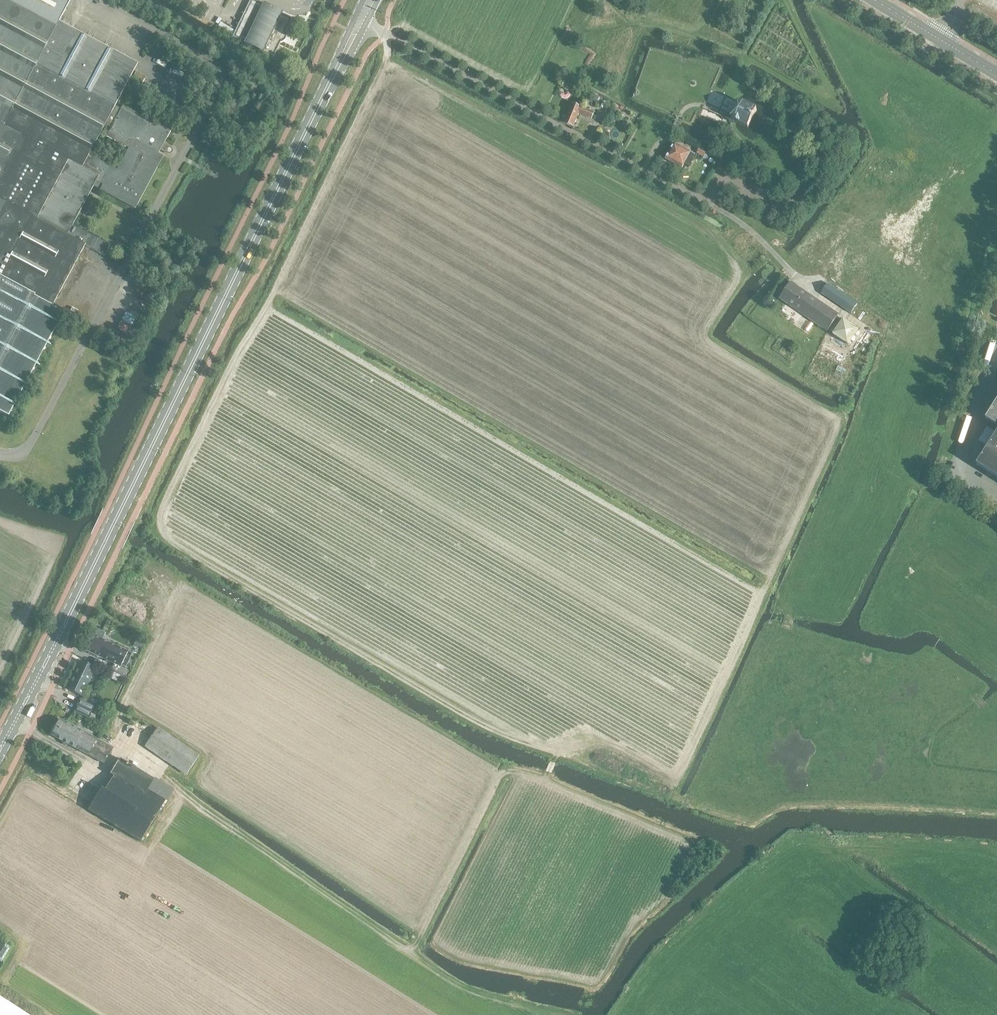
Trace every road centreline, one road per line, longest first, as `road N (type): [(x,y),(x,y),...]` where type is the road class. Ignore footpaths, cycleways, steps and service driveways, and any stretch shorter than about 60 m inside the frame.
road 1 (primary): [(104,544),(333,80)]
road 2 (track): [(805,1014),(843,899),(858,753),(867,732),(977,611),(972,567)]
road 3 (primary): [(104,544),(0,749)]
road 4 (unclassified): [(996,74),(875,0)]

